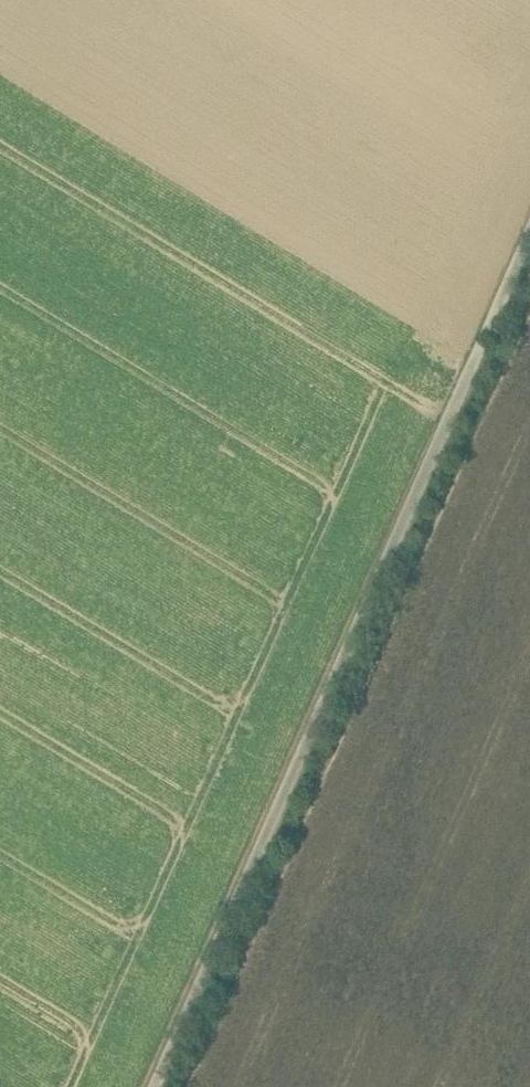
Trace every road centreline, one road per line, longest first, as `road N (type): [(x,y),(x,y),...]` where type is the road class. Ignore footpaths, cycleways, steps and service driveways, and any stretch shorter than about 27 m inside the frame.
road 1 (track): [(157,1086),(529,235)]

